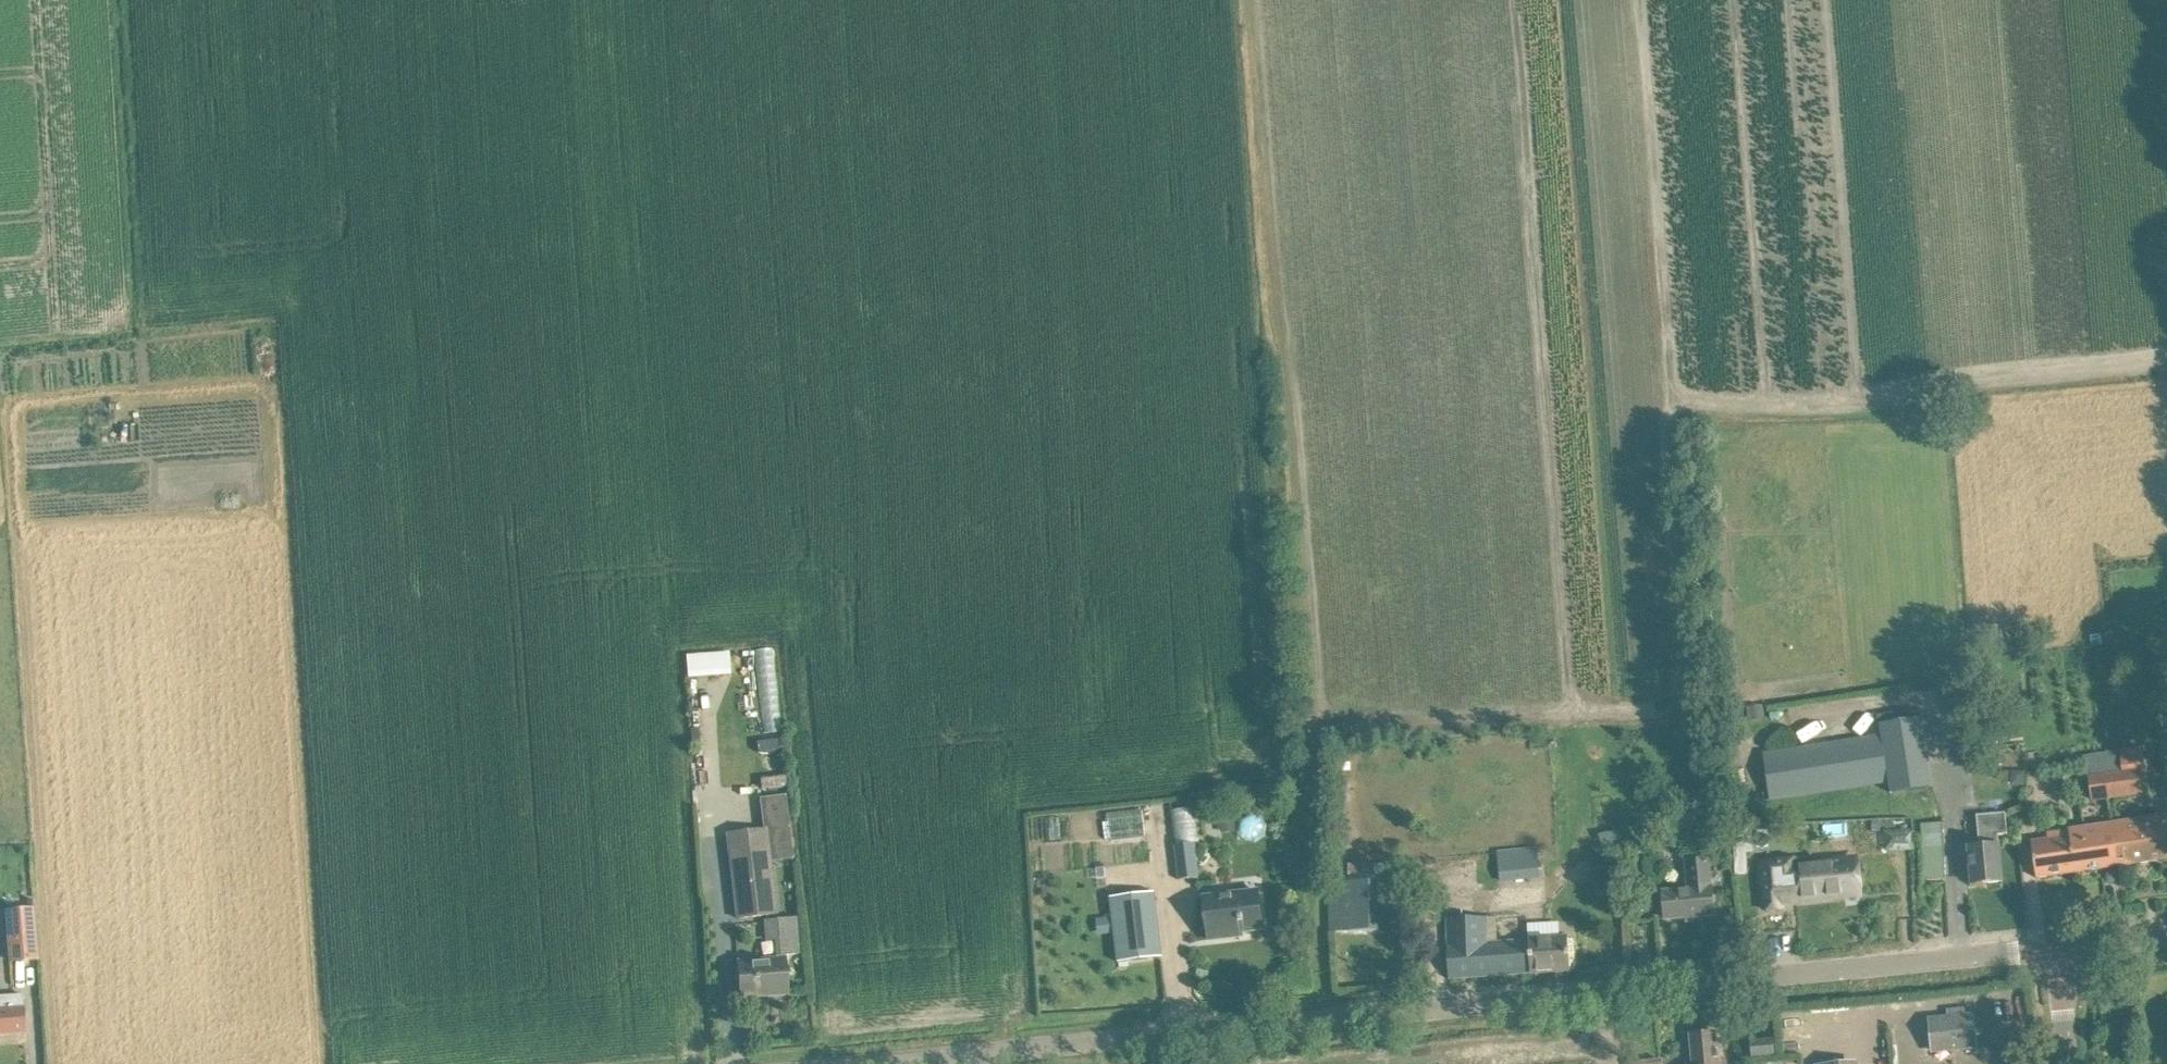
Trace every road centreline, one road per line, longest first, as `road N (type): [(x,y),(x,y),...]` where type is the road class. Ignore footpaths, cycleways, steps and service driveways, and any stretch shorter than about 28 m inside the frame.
road 1 (unclassified): [(869,1063),(2020,953),(2063,966)]

